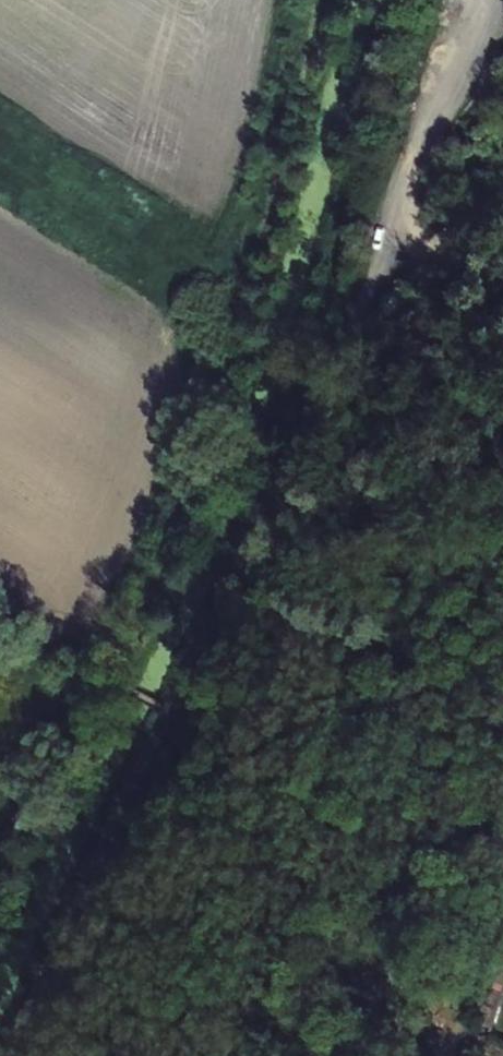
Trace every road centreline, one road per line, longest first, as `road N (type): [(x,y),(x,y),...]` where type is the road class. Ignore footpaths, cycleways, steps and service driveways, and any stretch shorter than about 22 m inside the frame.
road 1 (track): [(392,245),(0,1040)]
road 2 (track): [(478,0),(392,245)]

